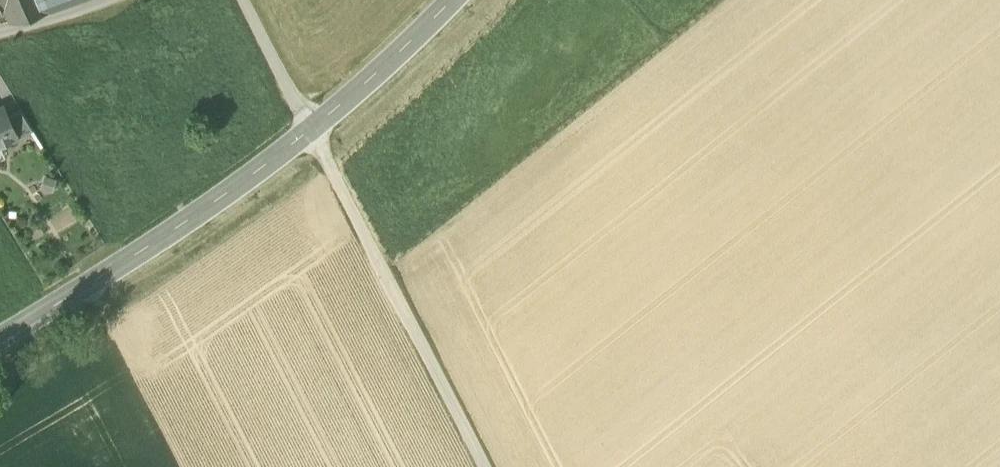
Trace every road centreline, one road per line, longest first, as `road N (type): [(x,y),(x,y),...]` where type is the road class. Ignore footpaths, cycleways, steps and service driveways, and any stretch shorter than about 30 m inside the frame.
road 1 (track): [(311,132),(483,466)]
road 2 (tertiary): [(0,340),(311,132)]
road 3 (tertiary): [(311,132),(455,0)]
road 4 (unclassified): [(311,132),(241,0)]

